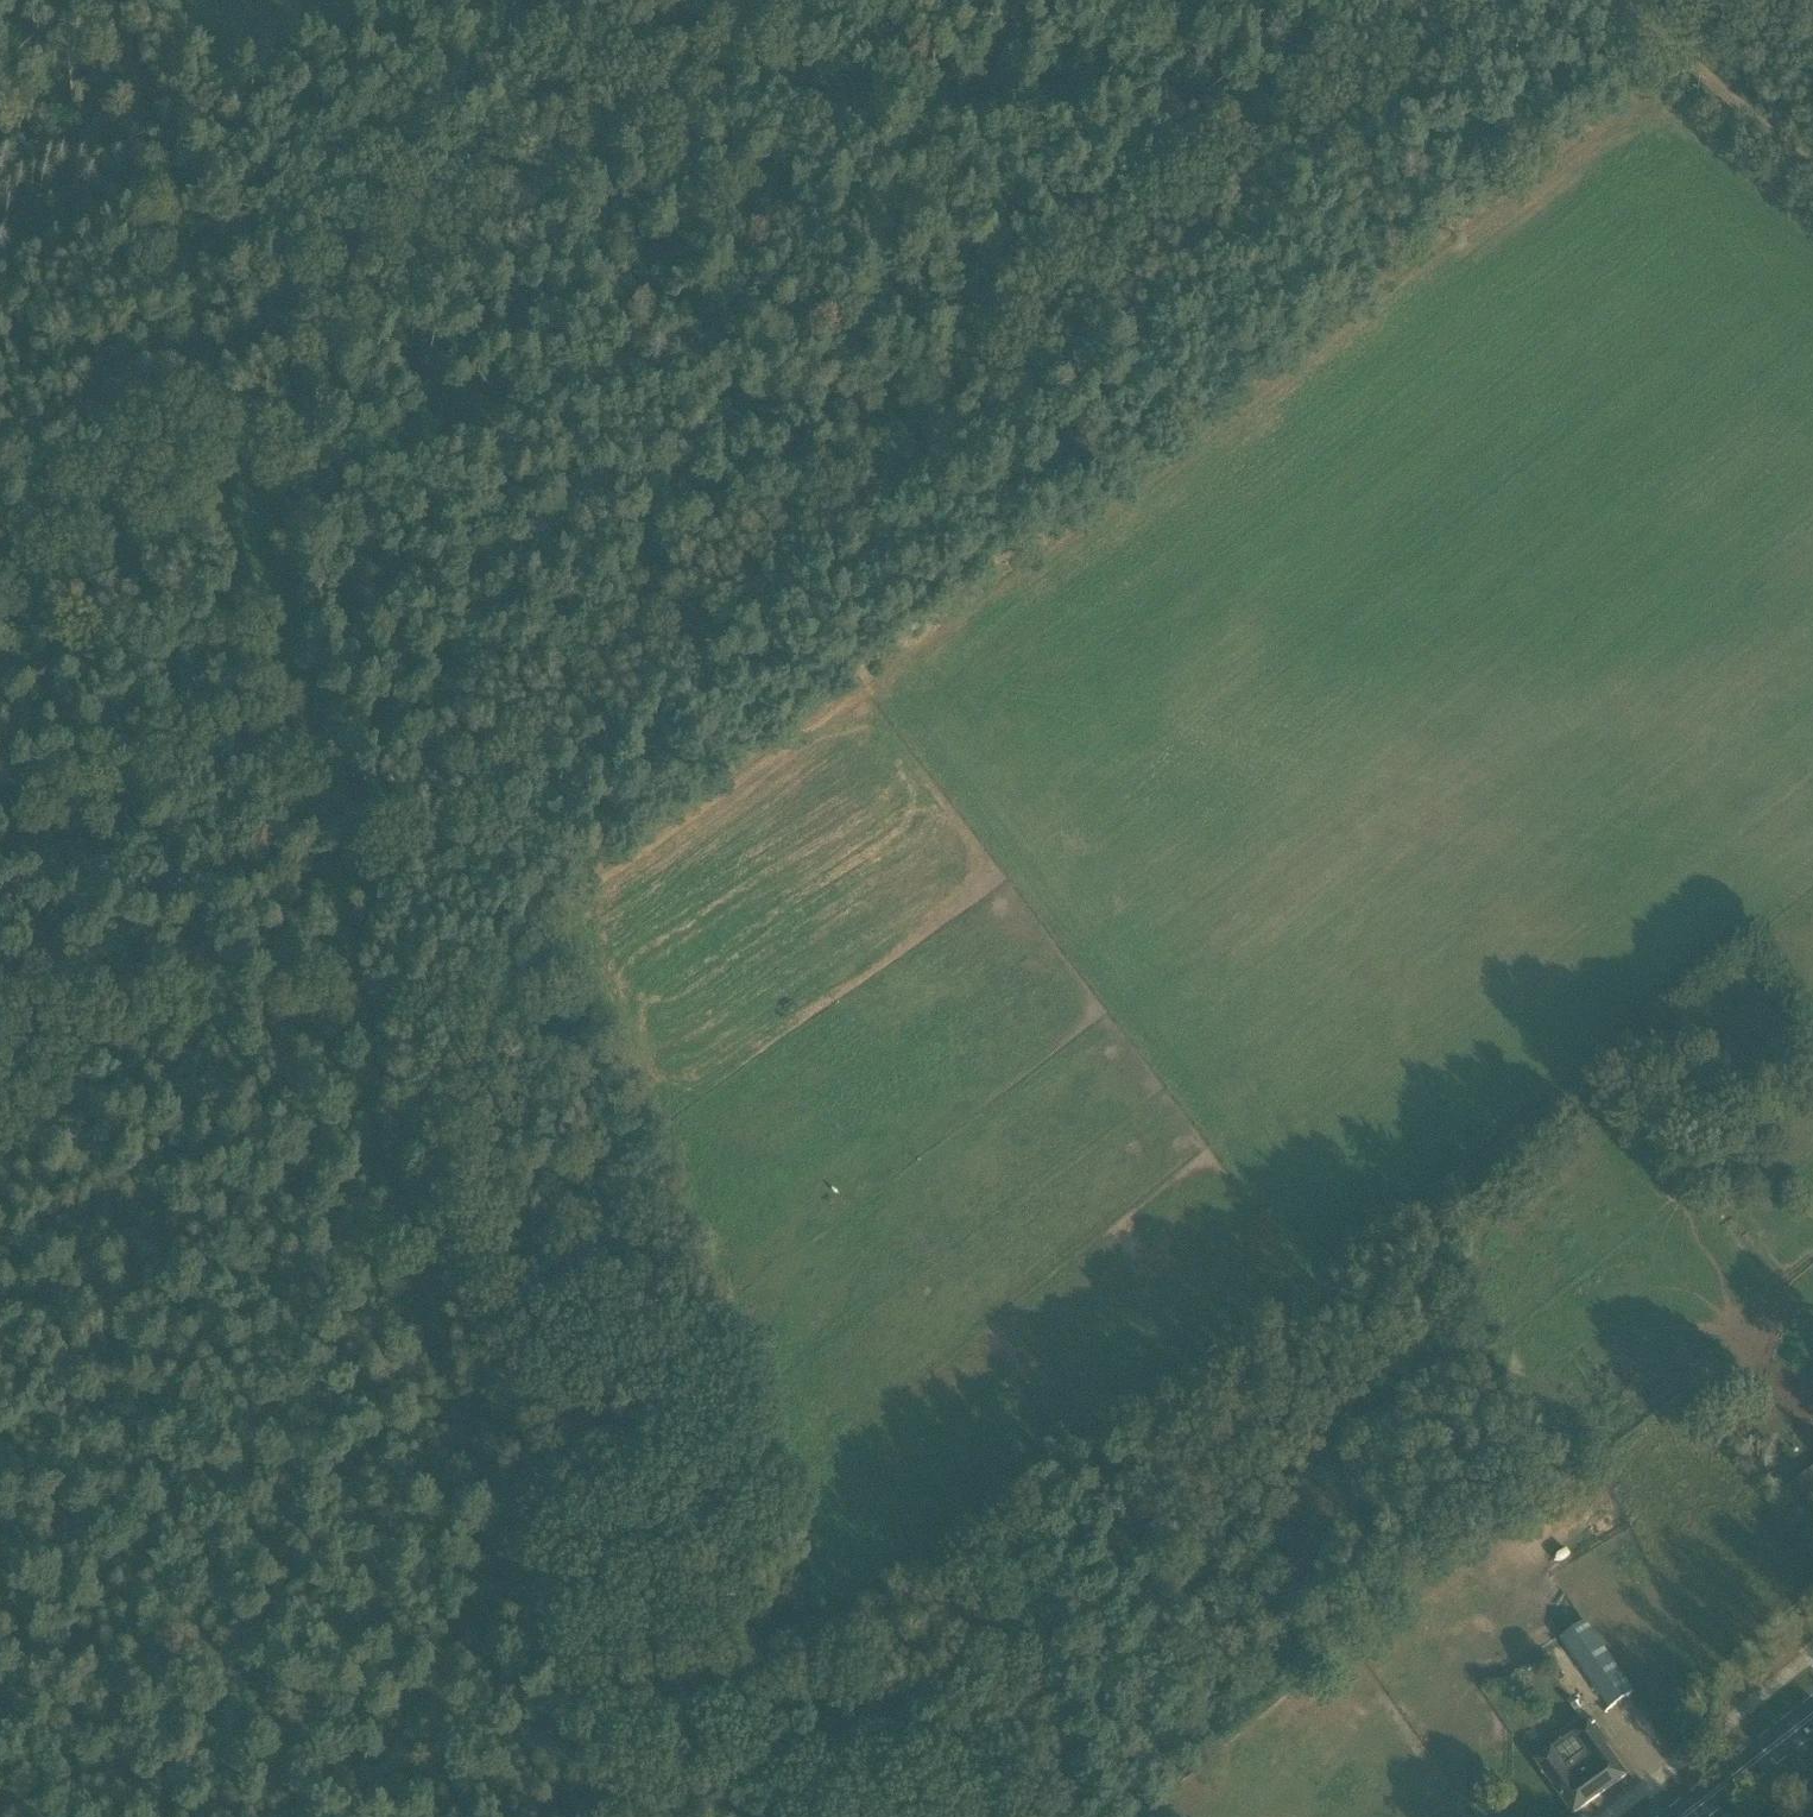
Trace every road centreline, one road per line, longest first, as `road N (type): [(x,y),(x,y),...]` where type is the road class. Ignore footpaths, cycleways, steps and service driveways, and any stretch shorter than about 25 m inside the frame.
road 1 (track): [(1812,192),(1750,139),(1622,0)]
road 2 (primary): [(1683,1816),(1812,1717)]

